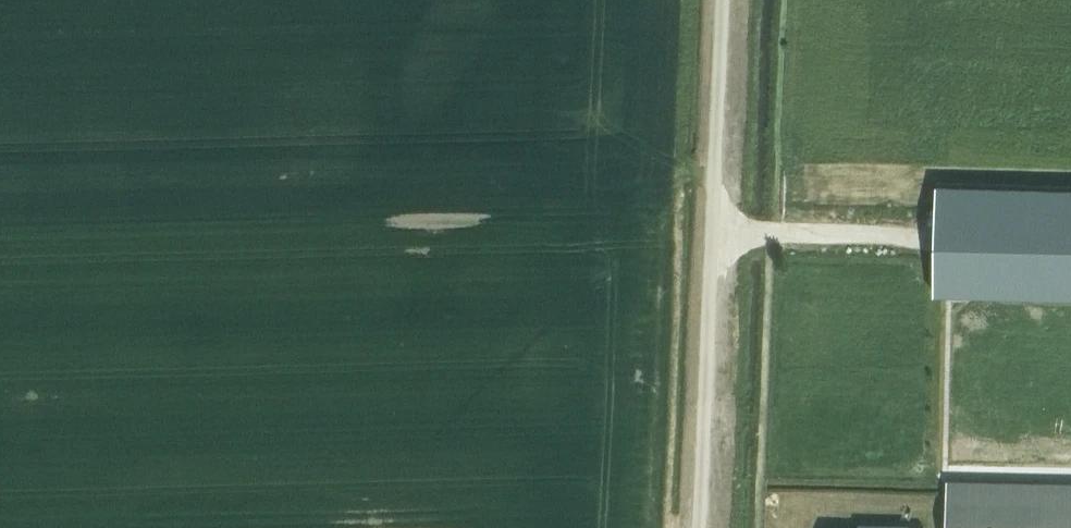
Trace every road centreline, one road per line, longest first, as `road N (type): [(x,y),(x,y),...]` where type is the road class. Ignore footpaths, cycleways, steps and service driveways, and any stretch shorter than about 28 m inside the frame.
road 1 (unclassified): [(700,527),(723,0)]

